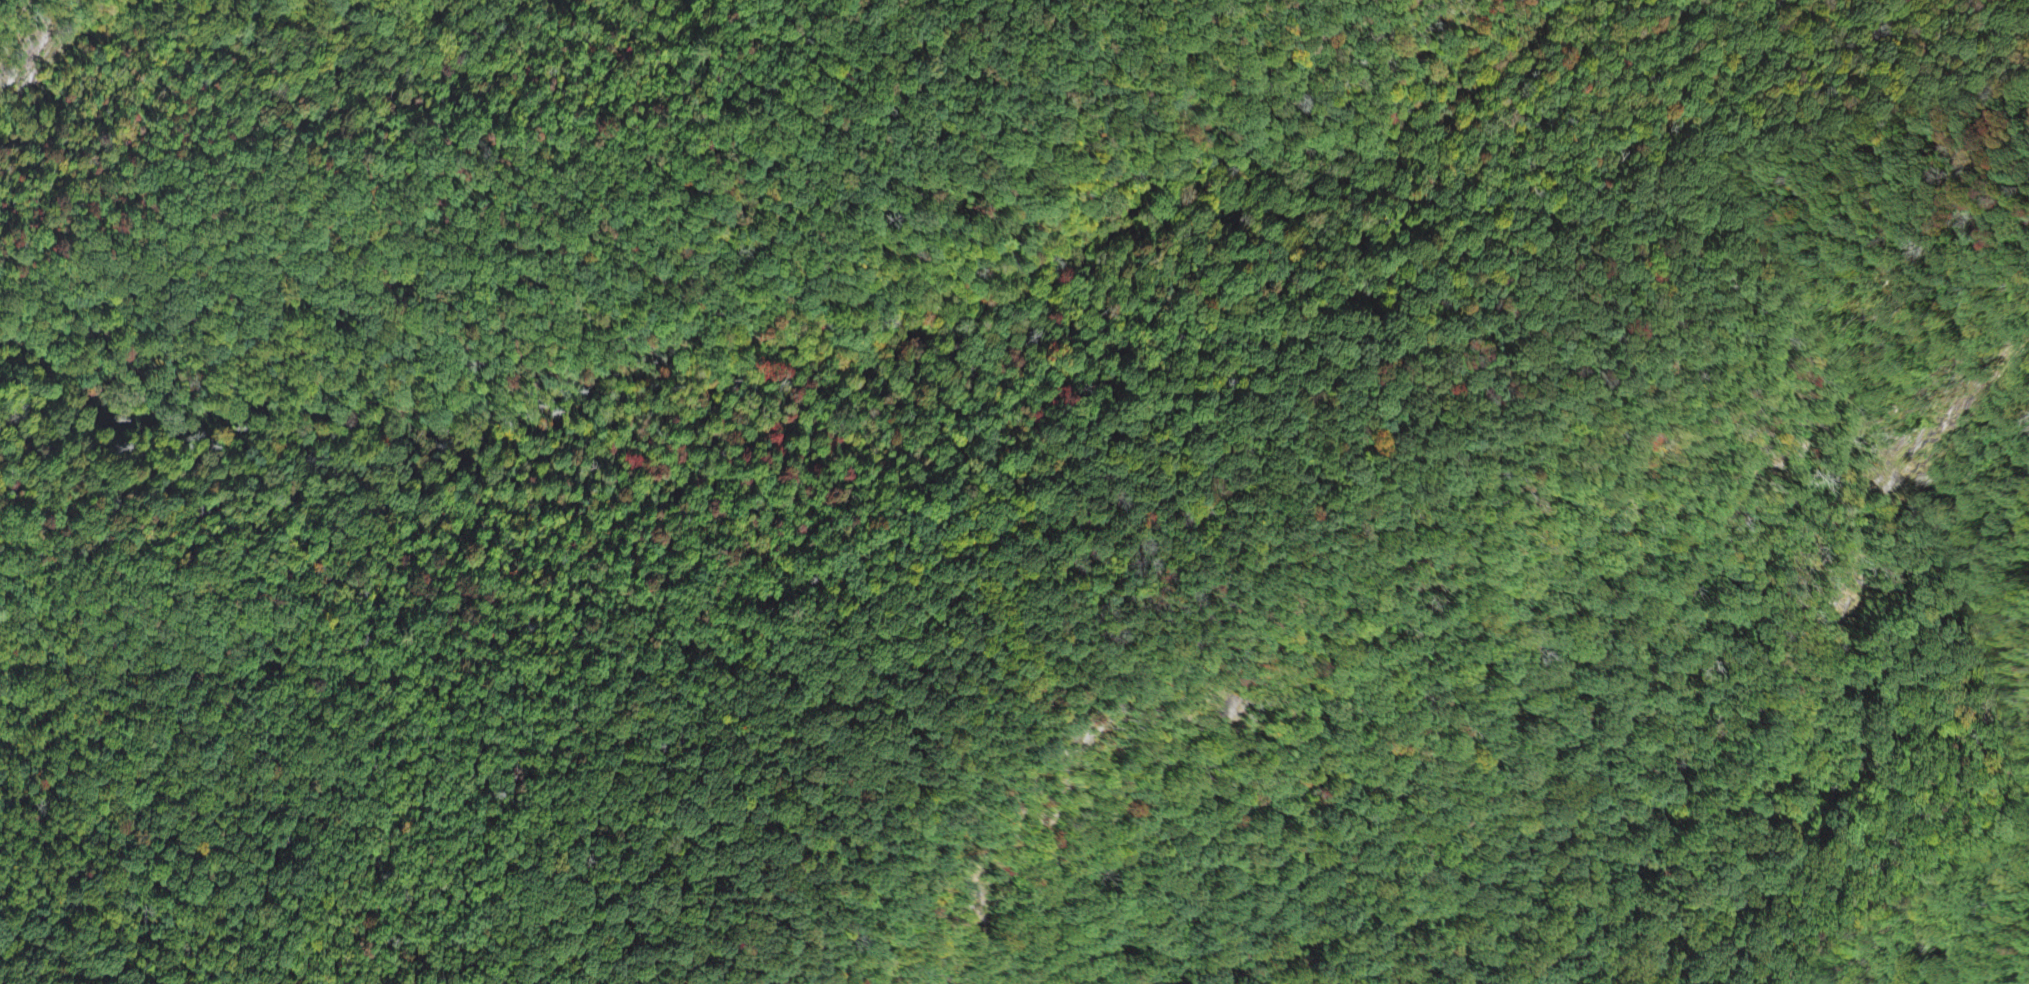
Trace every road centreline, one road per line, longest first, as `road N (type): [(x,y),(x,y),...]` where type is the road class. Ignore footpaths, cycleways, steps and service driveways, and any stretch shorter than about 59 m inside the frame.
road 1 (track): [(0,921),(57,839),(57,626),(31,568),(31,500),(57,480),(213,500),(254,469),(254,412),(124,287),(103,240),(114,115),(194,0)]

